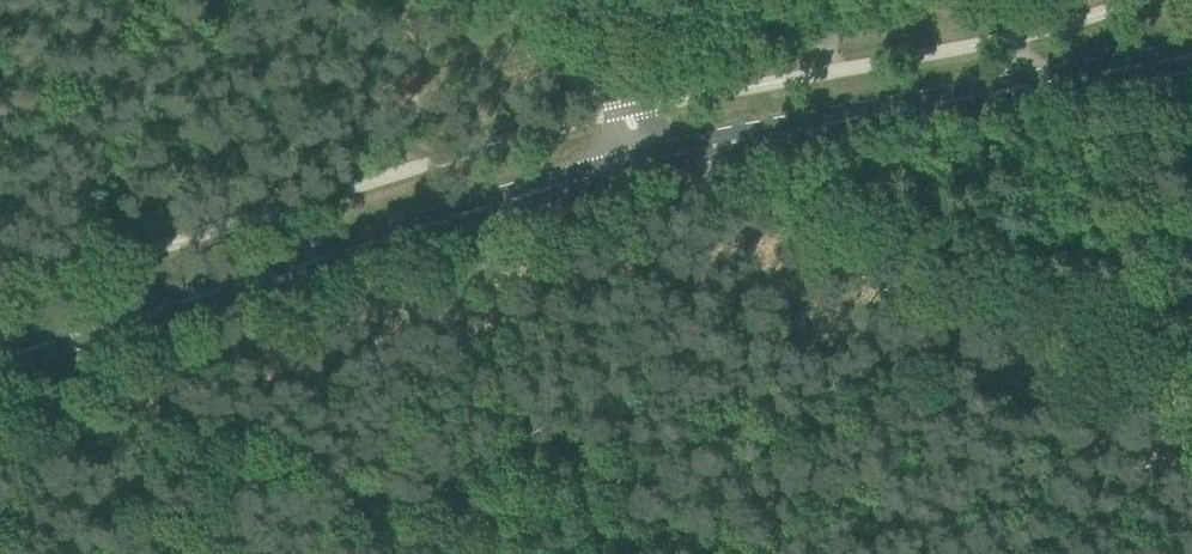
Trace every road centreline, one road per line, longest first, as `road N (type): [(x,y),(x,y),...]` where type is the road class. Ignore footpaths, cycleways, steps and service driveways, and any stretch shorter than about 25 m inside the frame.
road 1 (primary): [(0,359),(693,150)]
road 2 (unclassified): [(1191,403),(693,150)]
road 3 (primary): [(693,150),(1191,57)]
road 4 (unclassified): [(693,150),(629,110),(493,0)]

